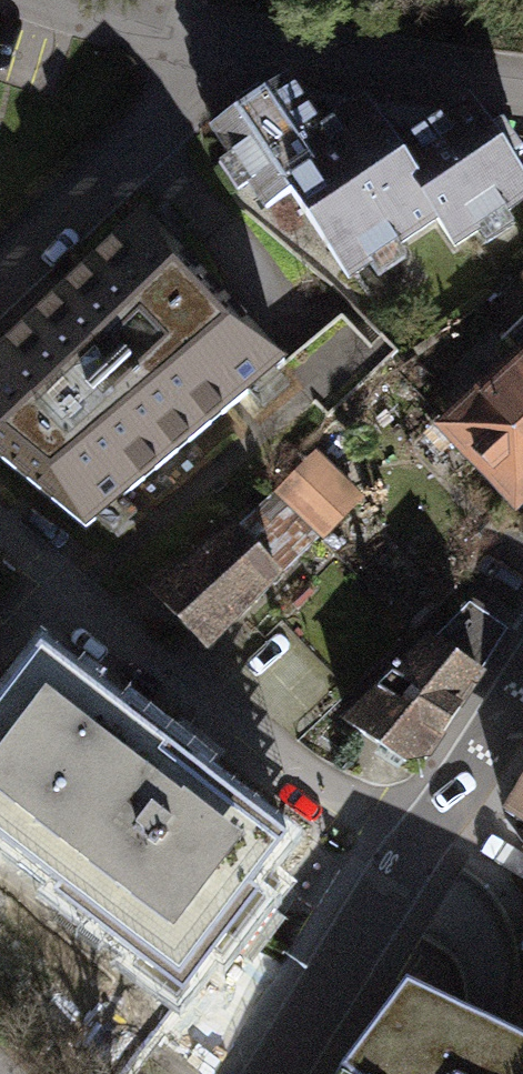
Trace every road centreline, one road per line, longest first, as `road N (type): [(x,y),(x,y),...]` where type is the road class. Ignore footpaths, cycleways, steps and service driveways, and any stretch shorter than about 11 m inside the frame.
road 1 (residential): [(413,852),(0,527)]
road 2 (residential): [(225,58),(0,274)]
road 3 (residential): [(522,89),(225,58)]
road 4 (residential): [(281,1073),(413,852)]
road 5 (residential): [(413,852),(522,695)]
road 6 (residential): [(225,58),(76,0)]

